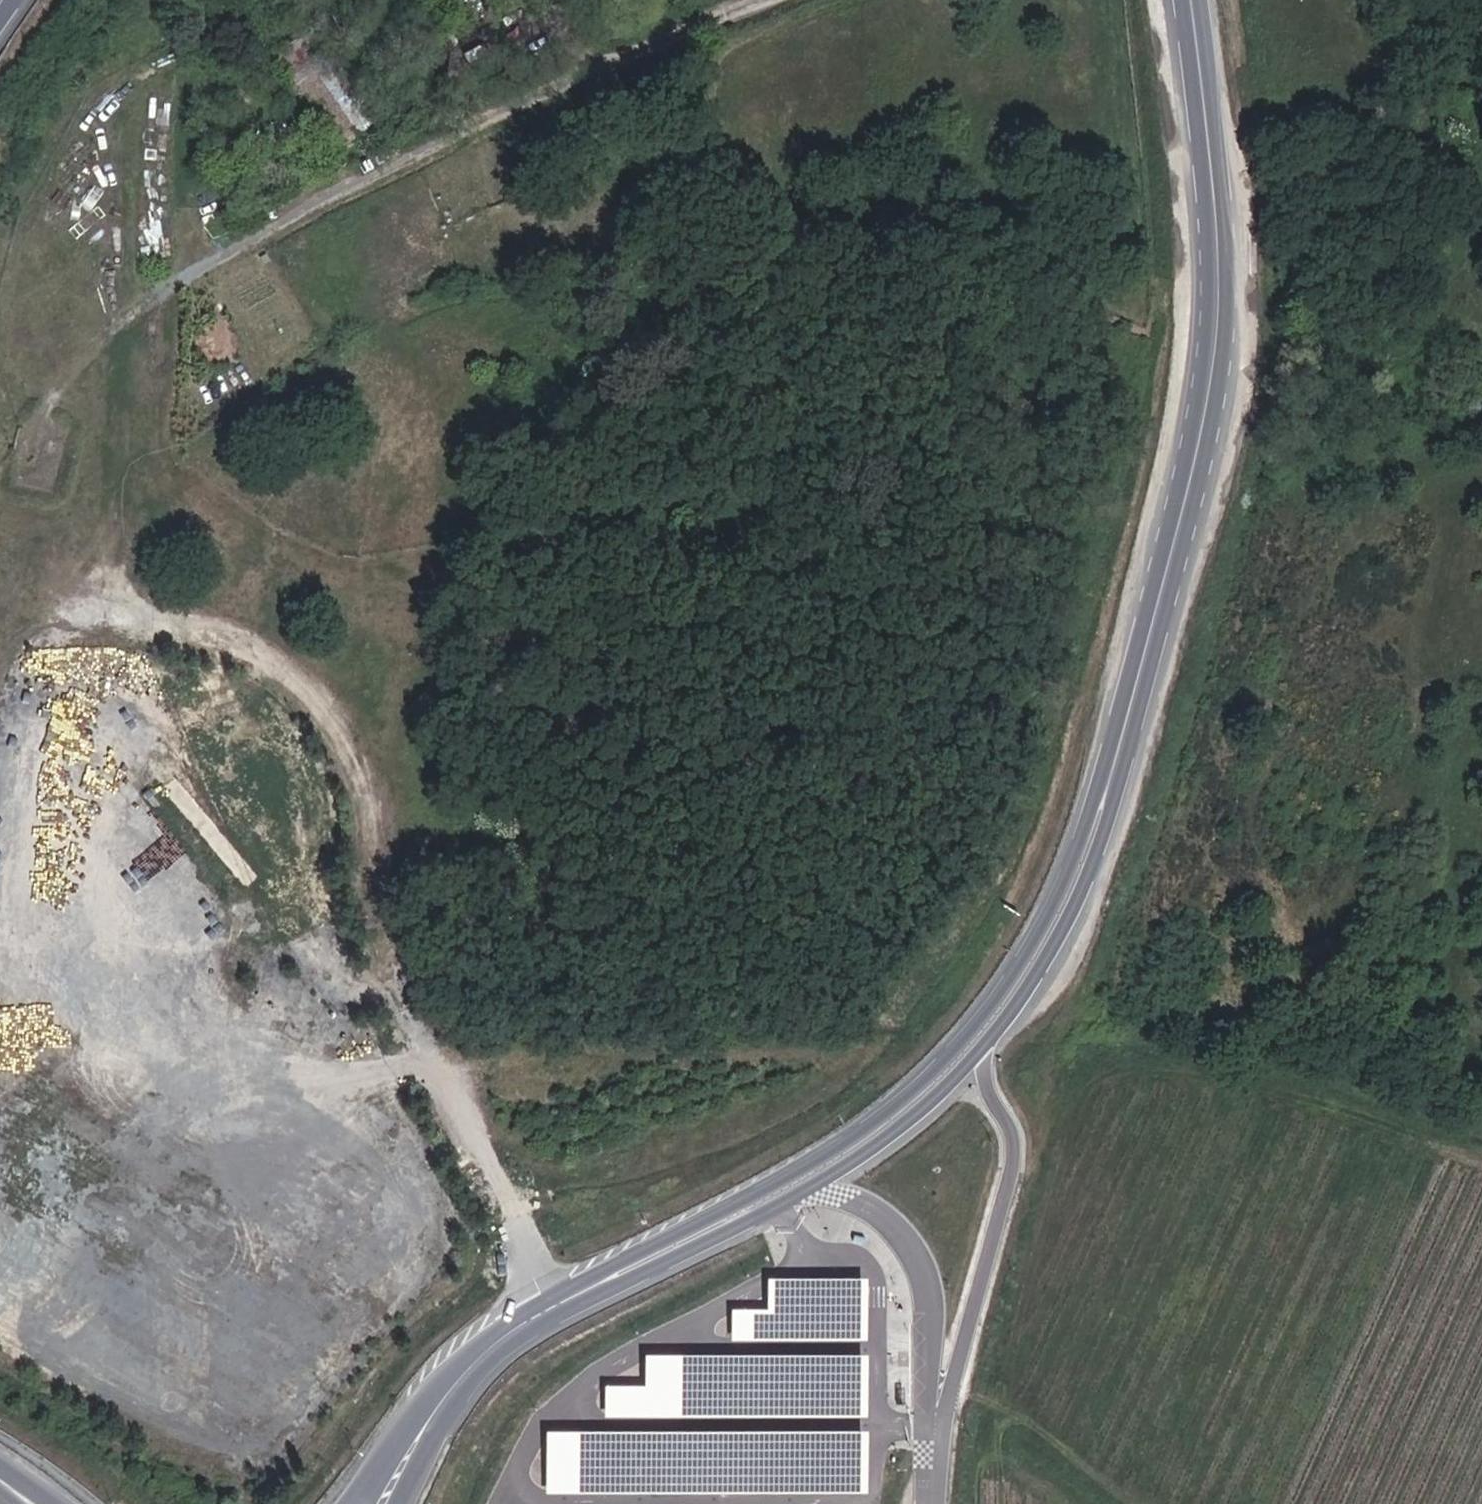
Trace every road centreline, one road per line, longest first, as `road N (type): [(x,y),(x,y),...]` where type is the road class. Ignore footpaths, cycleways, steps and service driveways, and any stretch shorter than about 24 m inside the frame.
road 1 (primary): [(1191,0),(1216,211),(1210,380),(1178,536),(1090,844),(1046,943),(974,1040),(836,1160),(580,1292),(492,1347),(414,1442)]
road 2 (unclassified): [(773,0),(536,101),(199,269)]

